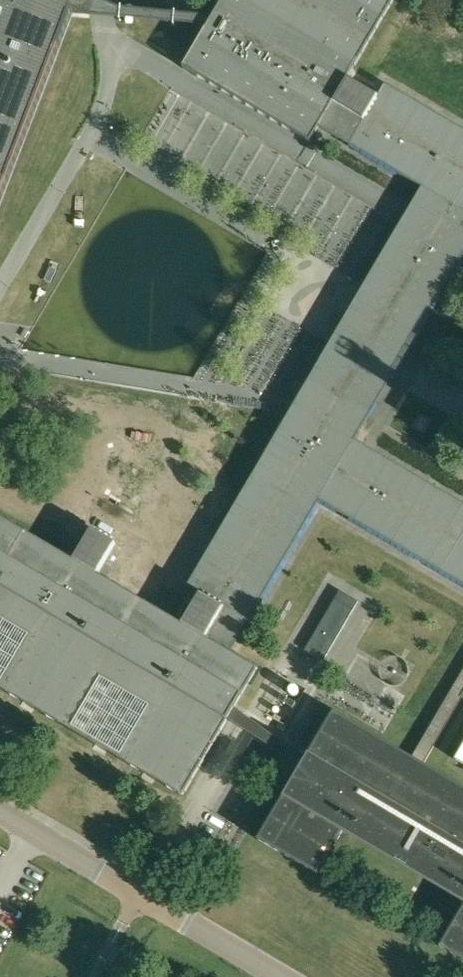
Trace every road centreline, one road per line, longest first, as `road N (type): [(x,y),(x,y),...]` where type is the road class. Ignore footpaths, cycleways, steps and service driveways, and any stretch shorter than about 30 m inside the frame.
road 1 (unclassified): [(0,811),(278,976)]
road 2 (unclassified): [(104,0),(110,89),(95,129),(0,285)]

